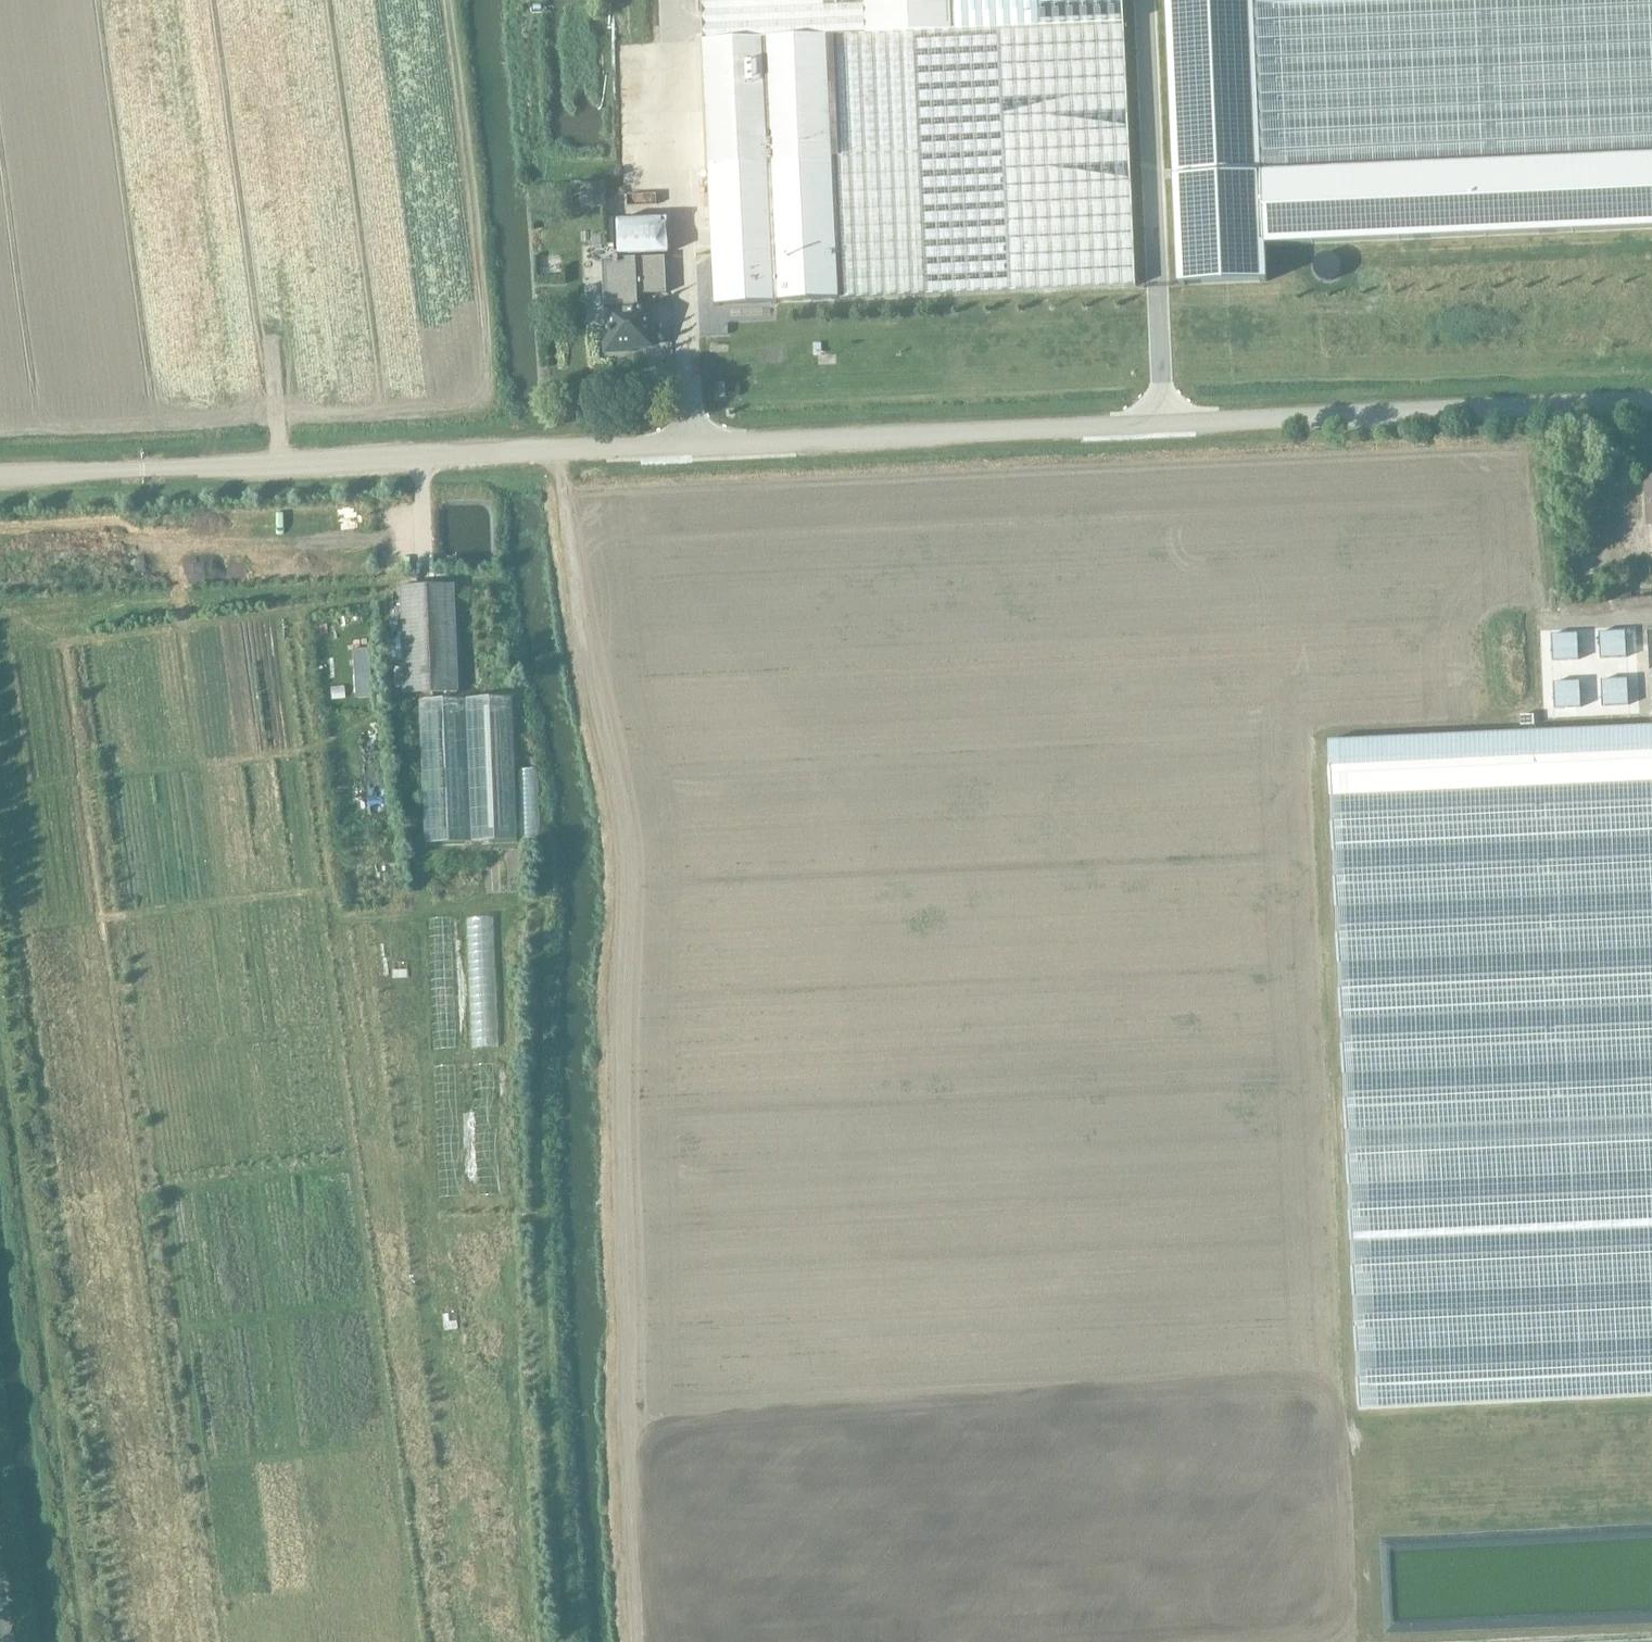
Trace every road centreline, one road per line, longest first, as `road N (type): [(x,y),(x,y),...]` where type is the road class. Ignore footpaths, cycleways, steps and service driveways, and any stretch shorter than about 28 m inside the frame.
road 1 (unclassified): [(0,480),(1651,403)]

